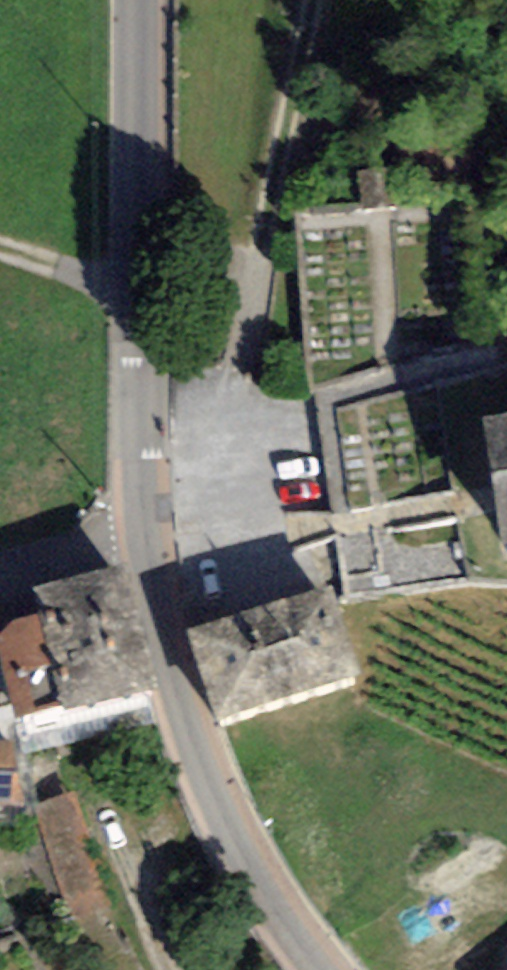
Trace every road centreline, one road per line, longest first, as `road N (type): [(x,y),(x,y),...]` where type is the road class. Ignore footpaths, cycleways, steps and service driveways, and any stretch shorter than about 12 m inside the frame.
road 1 (tertiary): [(134,546),(135,0)]
road 2 (tertiary): [(334,969),(244,857),(183,708),(134,546)]
road 3 (residential): [(0,581),(134,546)]
road 4 (track): [(130,295),(0,256)]

